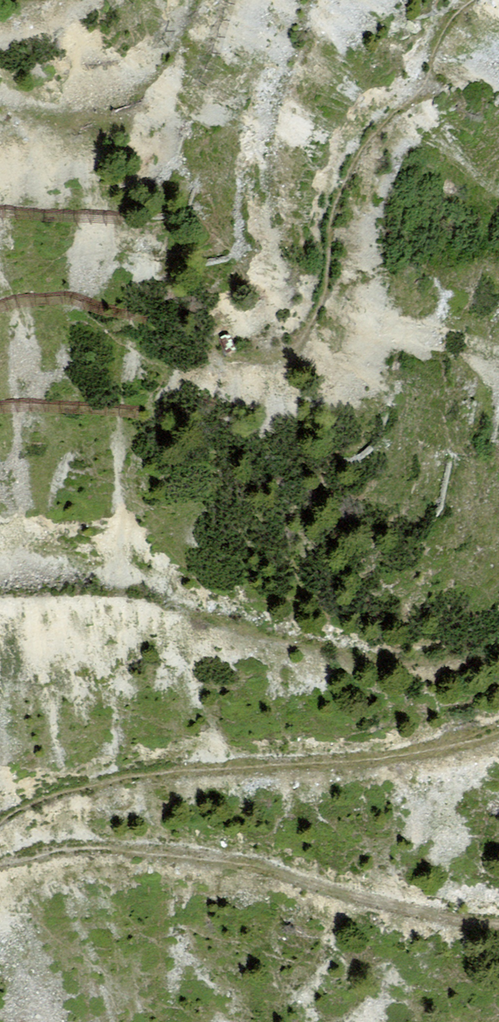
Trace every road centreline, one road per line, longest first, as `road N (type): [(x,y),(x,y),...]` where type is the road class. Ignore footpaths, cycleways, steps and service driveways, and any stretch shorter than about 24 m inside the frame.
road 1 (track): [(474,0),(420,102),(384,124),(358,162),(314,270),(302,274),(292,259),(288,128),(313,0)]
road 2 (track): [(0,816),(56,788),(103,777),(441,749),(498,731)]
road 3 (track): [(498,920),(368,899),(229,856),(64,849),(0,863)]
road 4 (track): [(216,0),(171,72),(117,117)]

